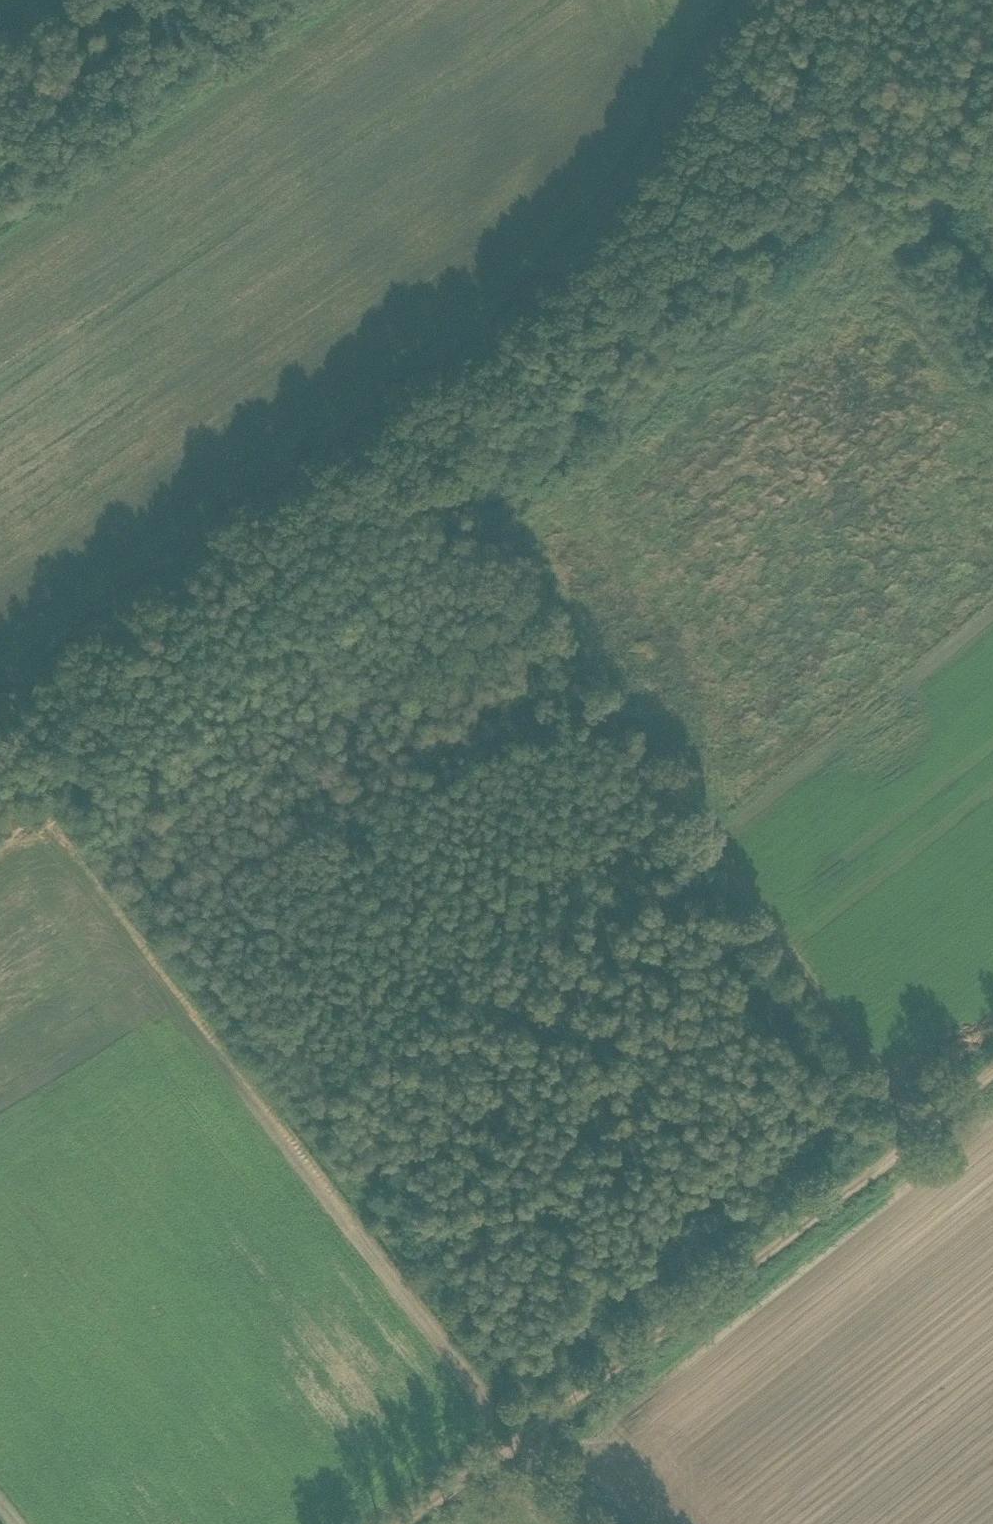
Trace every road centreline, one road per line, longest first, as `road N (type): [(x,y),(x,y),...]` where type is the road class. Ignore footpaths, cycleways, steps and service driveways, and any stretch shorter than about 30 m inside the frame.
road 1 (track): [(992,1072),(409,1523)]
road 2 (track): [(915,1135),(911,1108),(722,857),(721,794)]

